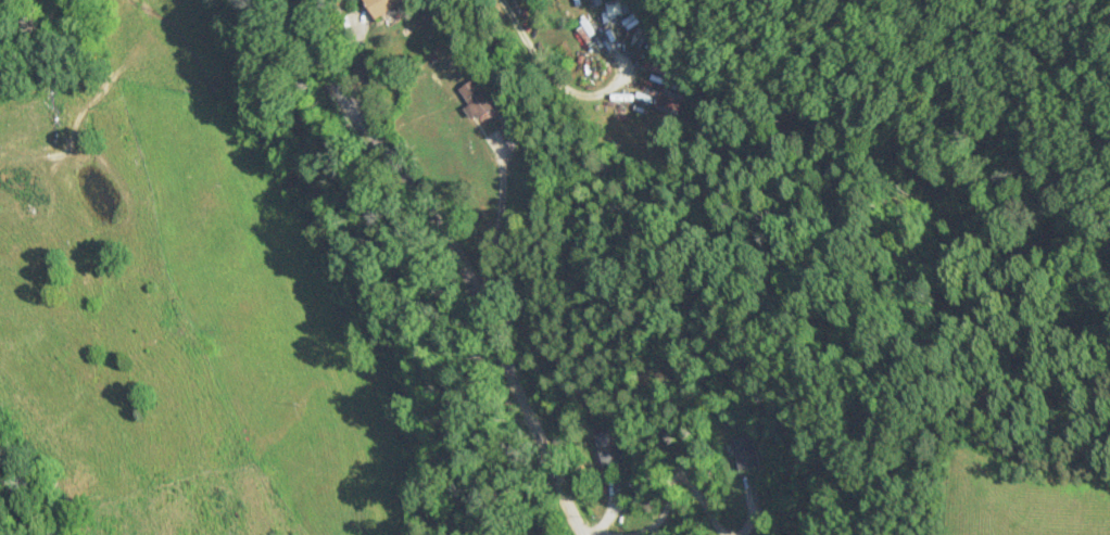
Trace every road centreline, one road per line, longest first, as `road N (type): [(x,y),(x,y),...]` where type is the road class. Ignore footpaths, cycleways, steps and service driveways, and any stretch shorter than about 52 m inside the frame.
road 1 (residential): [(587,534),(464,263),(432,207),(339,85),(297,0)]

